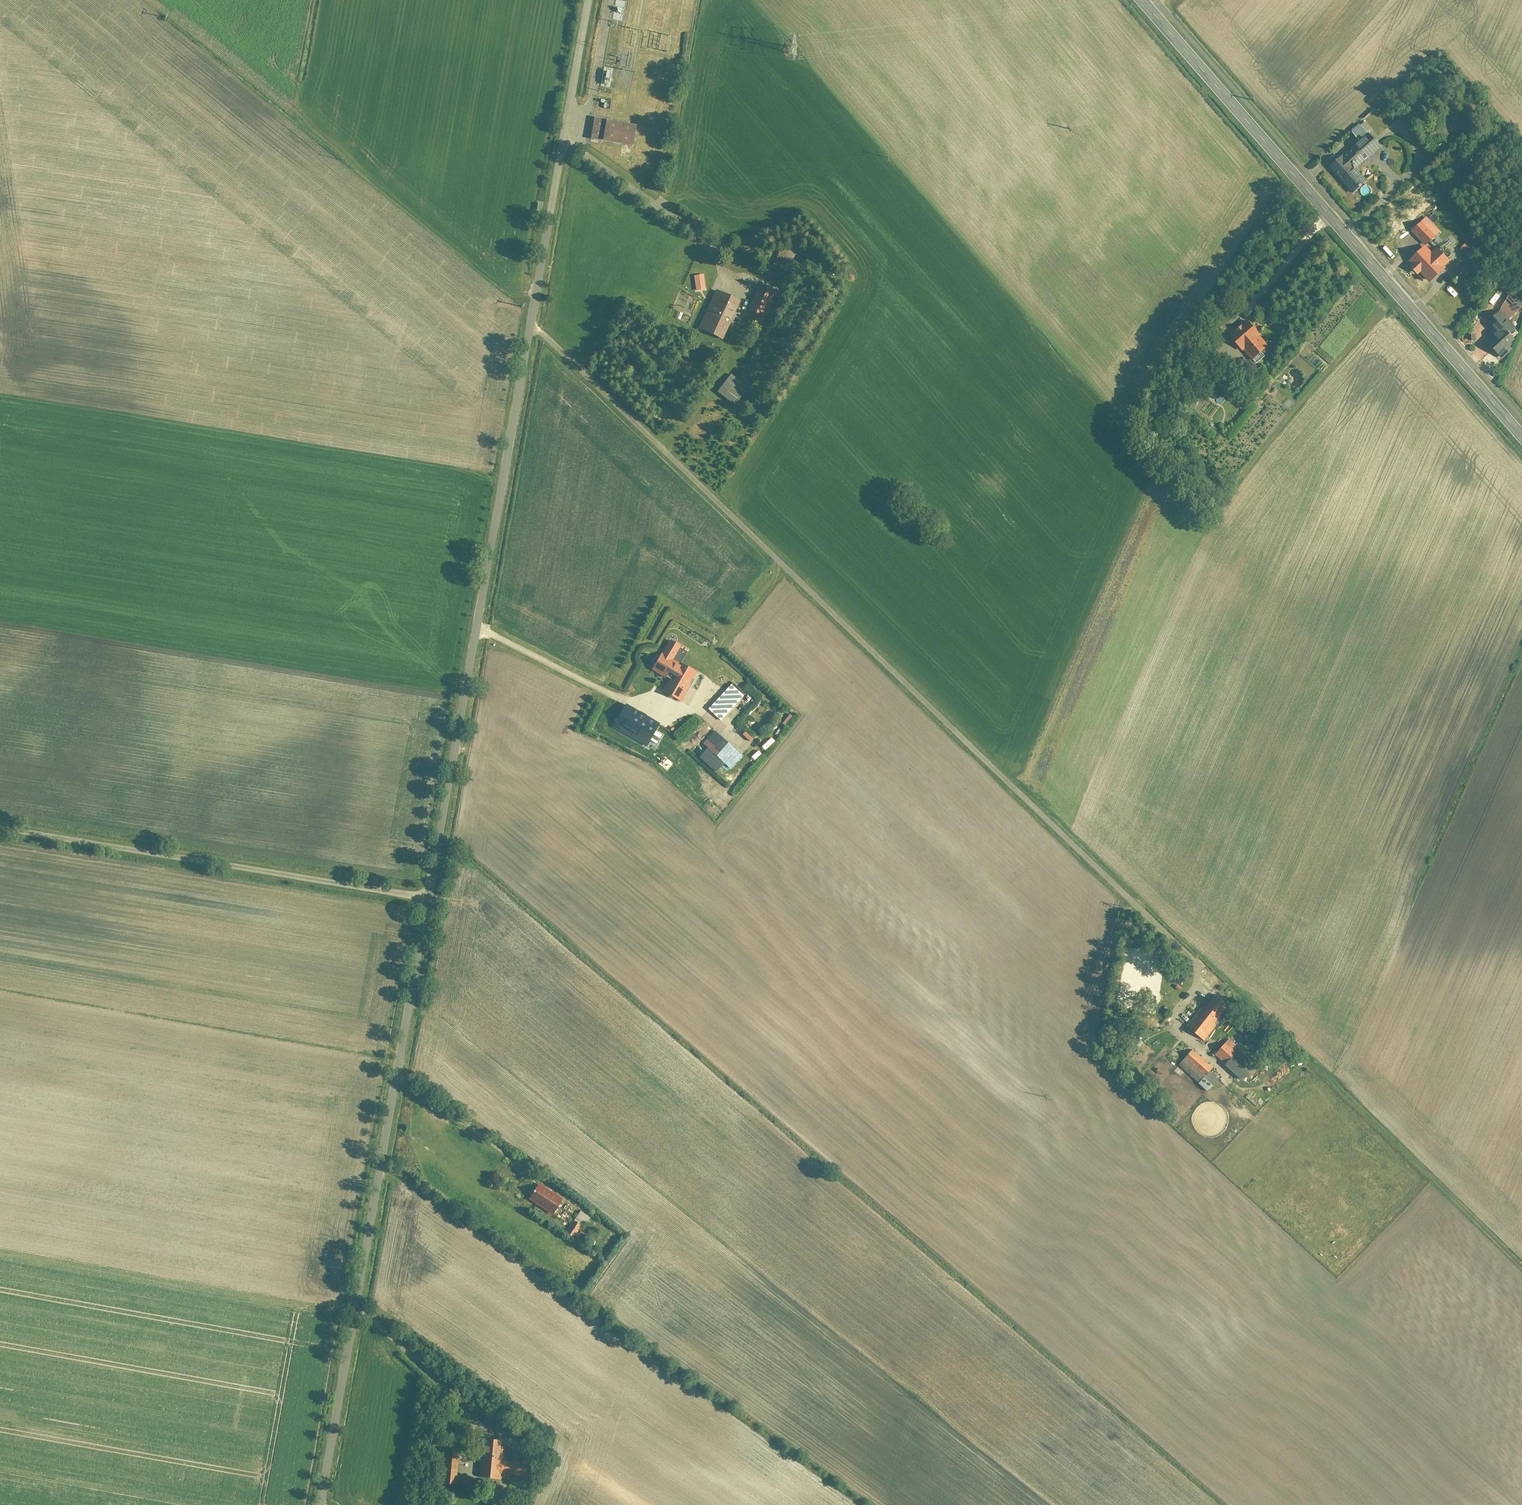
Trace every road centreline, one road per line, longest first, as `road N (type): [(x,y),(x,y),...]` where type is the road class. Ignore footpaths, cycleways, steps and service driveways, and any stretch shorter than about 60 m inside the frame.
road 1 (unclassified): [(429,902),(589,0)]
road 2 (unclassified): [(321,1504),(429,902)]
road 3 (tertiary): [(1141,0),(1521,436)]
road 4 (unclassified): [(429,902),(0,831)]
road 5 (track): [(784,566),(718,652),(693,707)]

